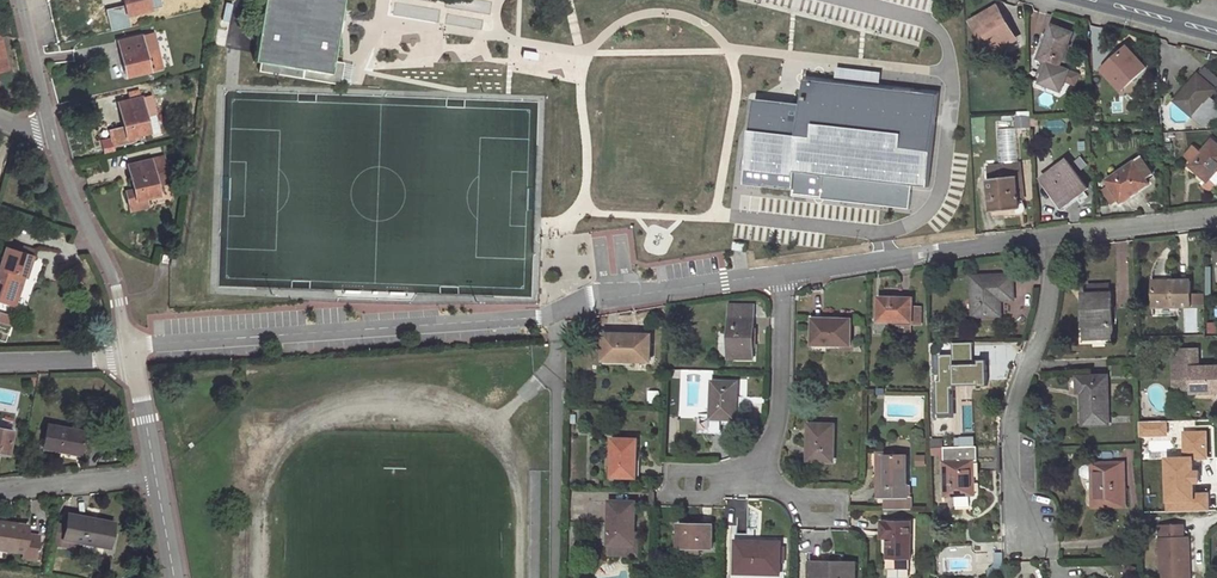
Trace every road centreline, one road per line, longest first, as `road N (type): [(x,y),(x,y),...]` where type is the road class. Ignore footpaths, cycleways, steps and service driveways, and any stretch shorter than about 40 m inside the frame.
road 1 (residential): [(784,274),(527,317),(152,344)]
road 2 (residential): [(1037,538),(1012,489),(1009,420),(1050,301),(1047,239)]
road 3 (residential): [(679,484),(717,483),(759,466),(778,437),(784,274)]
road 4 (residential): [(1047,239),(784,274)]
road 5 (residential): [(54,139),(116,285),(131,351)]
road 6 (residential): [(1216,218),(1047,239)]
road 7 (residential): [(0,490),(155,475)]
road 8 (residential): [(22,0),(54,139)]
road 9 (residential): [(131,351),(0,360)]
road 10 (unclassified): [(131,351),(155,475)]

